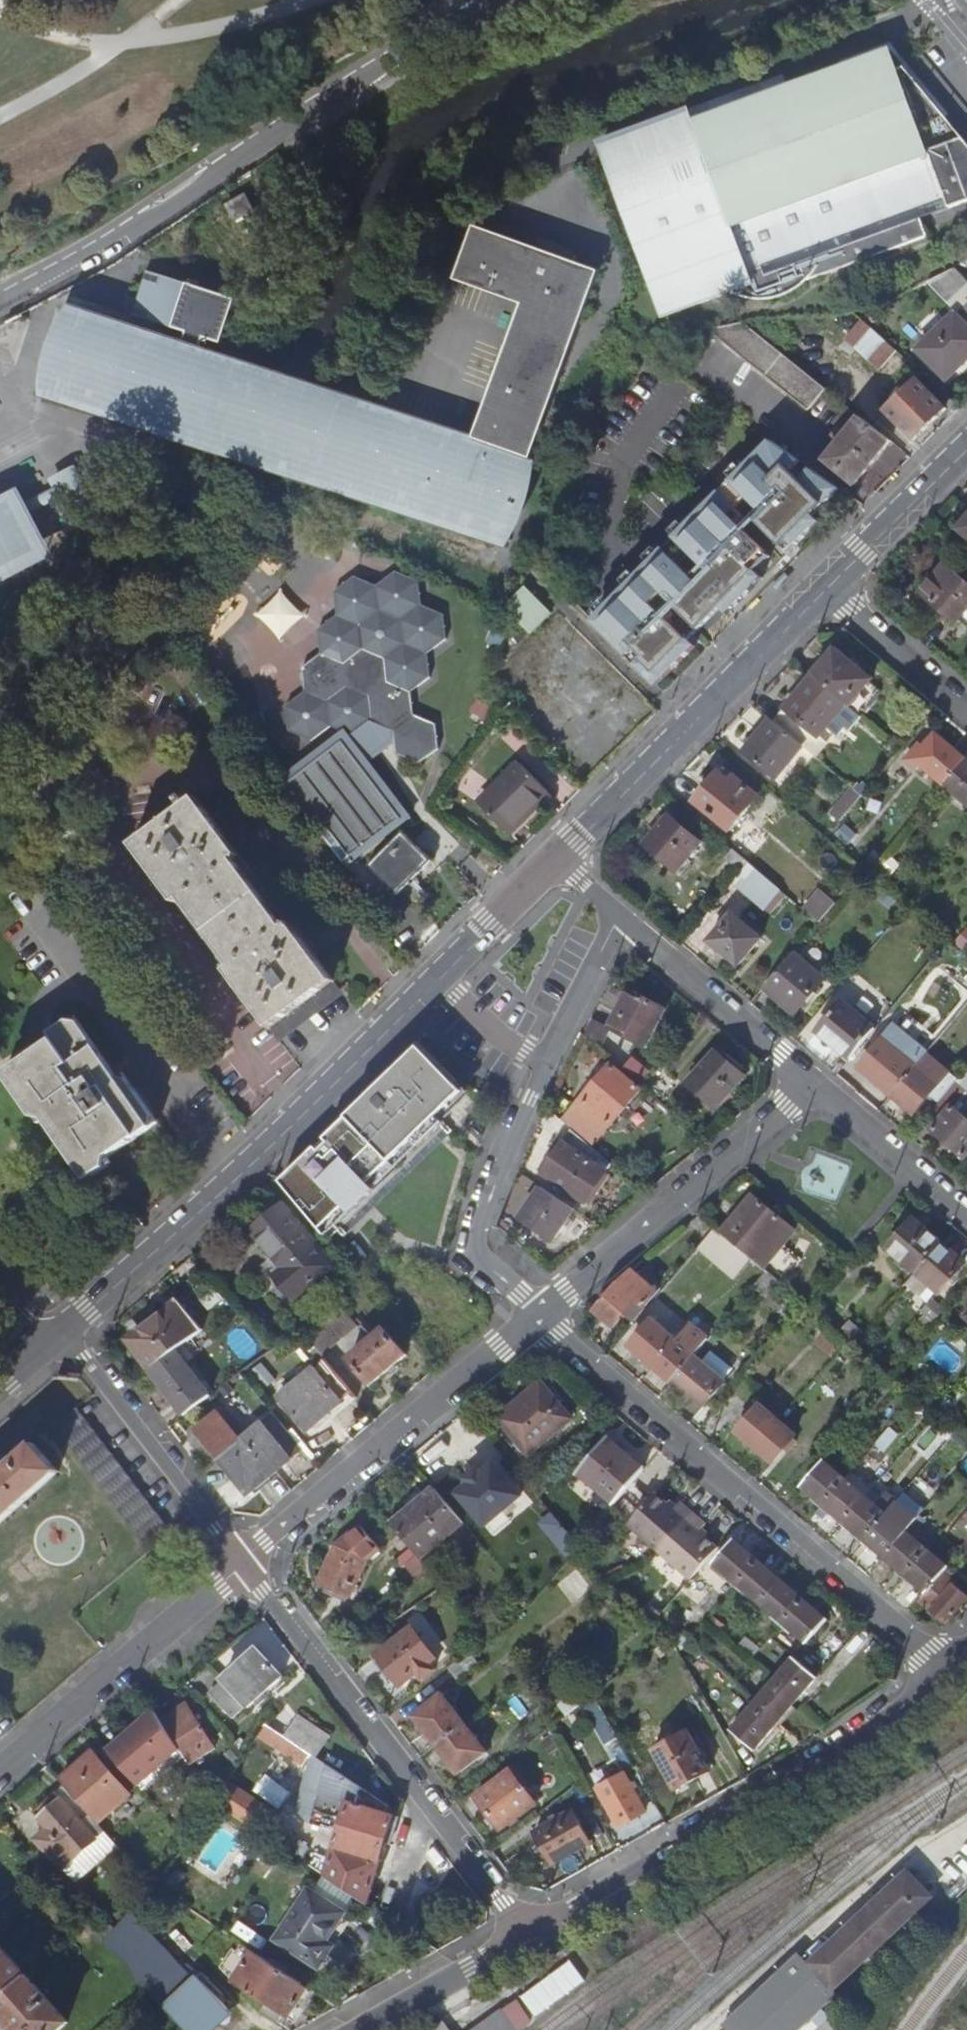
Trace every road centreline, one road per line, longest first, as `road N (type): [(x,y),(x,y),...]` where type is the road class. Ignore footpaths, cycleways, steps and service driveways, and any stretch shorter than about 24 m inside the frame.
road 1 (tertiary): [(560,858),(237,1179),(65,1329)]
road 2 (residential): [(0,300),(164,212),(491,0)]
road 3 (residential): [(539,1314),(947,1669)]
road 4 (residential): [(947,1669),(847,1748),(527,1936)]
road 5 (residential): [(243,1564),(527,1936)]
road 6 (residential): [(620,916),(531,1098),(473,1250),(539,1314)]
road 7 (residential): [(539,1314),(243,1564)]
road 8 (tertiary): [(829,587),(560,858)]
road 9 (residential): [(539,1314),(814,1081)]
road 10 (residential): [(243,1564),(0,1773)]
road 11 (residential): [(65,1329),(243,1564)]
road 12 (residential): [(814,1081),(620,916)]
road 13 (residential): [(814,1081),(966,1211)]
road 14 (tertiary): [(966,451),(829,587)]
road 15 (residential): [(527,1936),(361,2029)]
road 16 (residential): [(829,587),(966,704)]

